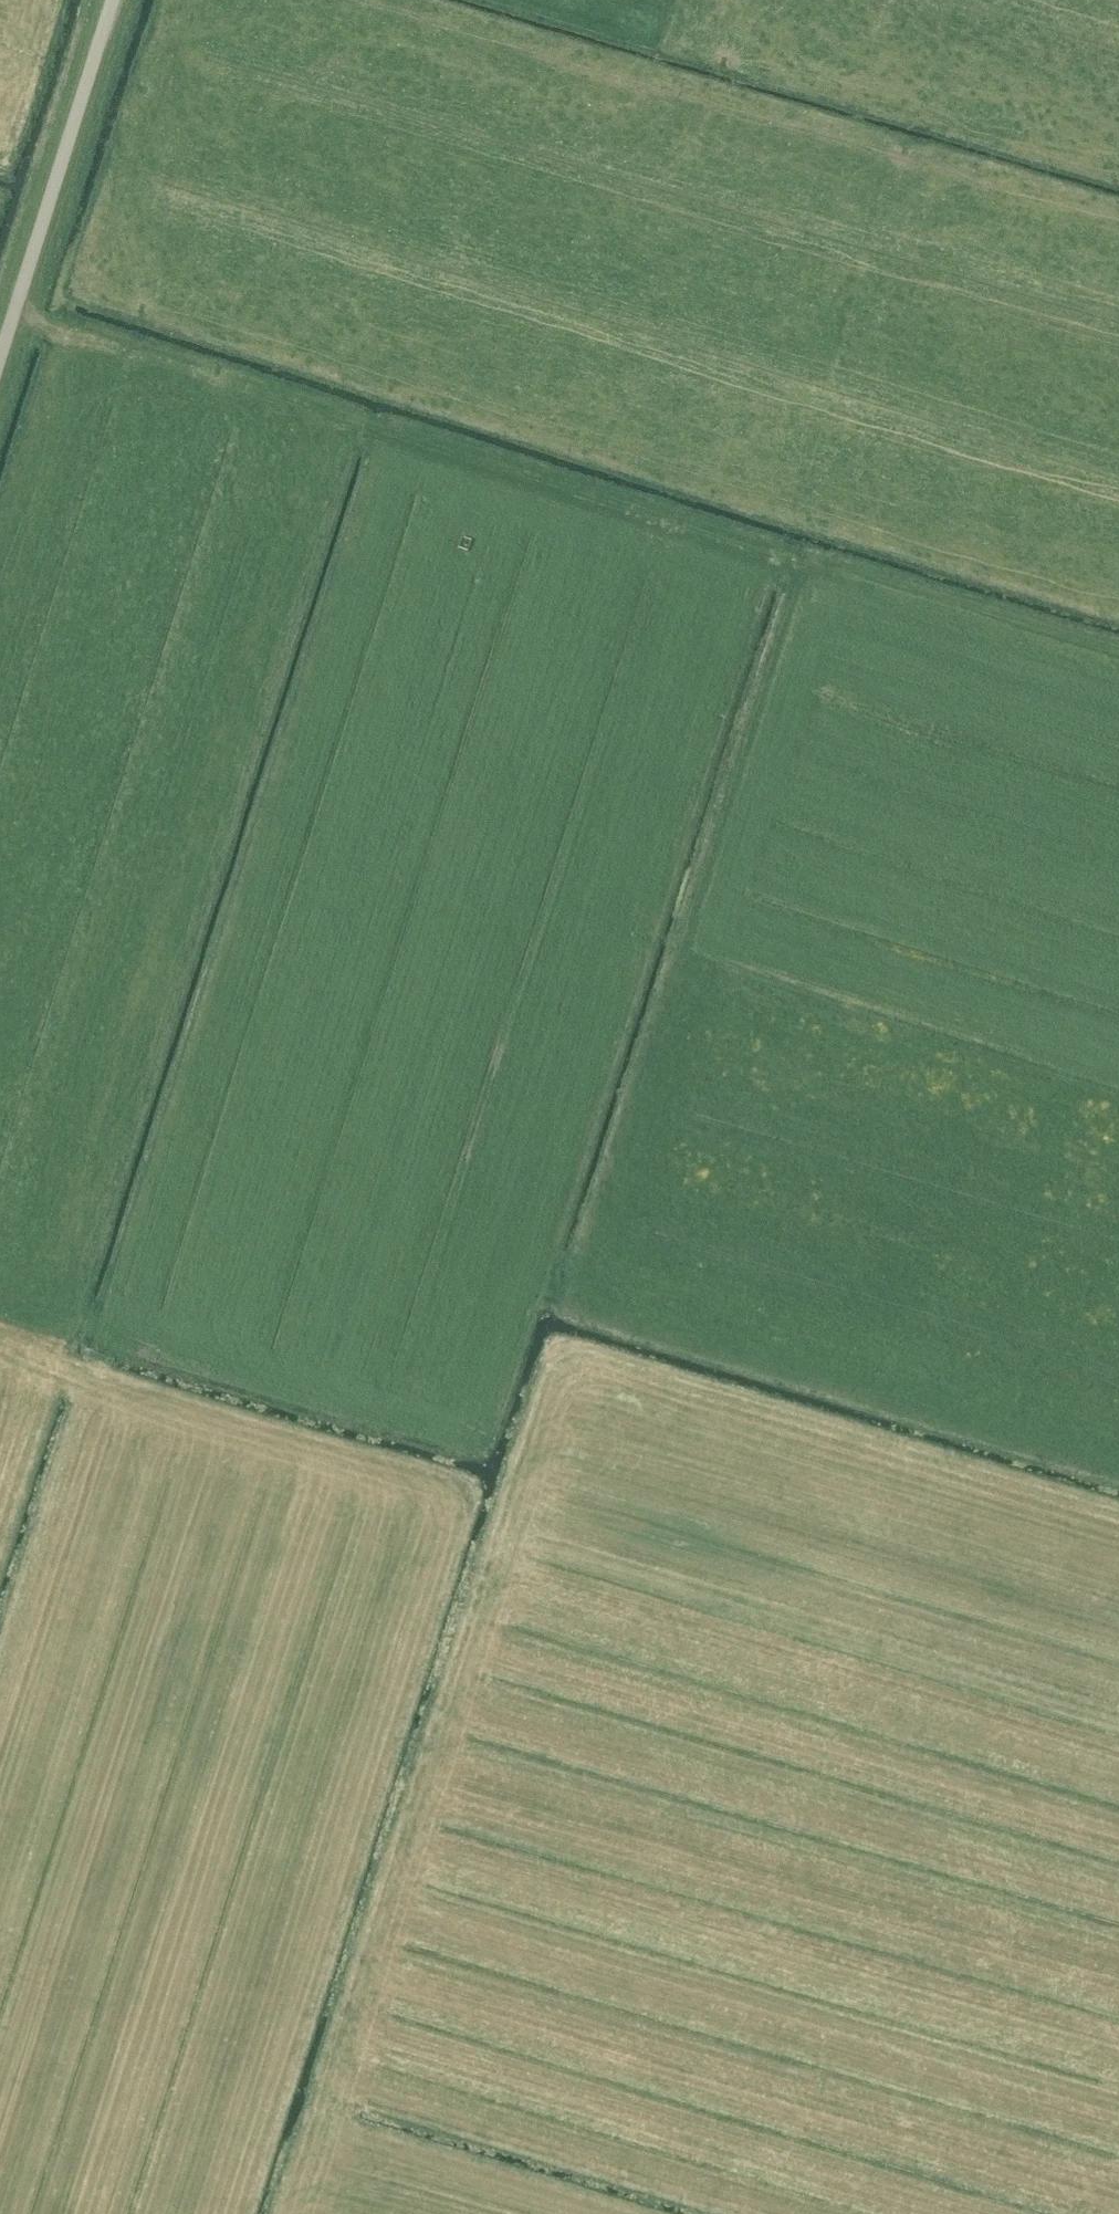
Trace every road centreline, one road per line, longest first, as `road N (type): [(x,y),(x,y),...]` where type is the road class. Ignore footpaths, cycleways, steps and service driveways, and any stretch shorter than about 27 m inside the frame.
road 1 (unclassified): [(0,355),(112,0)]

